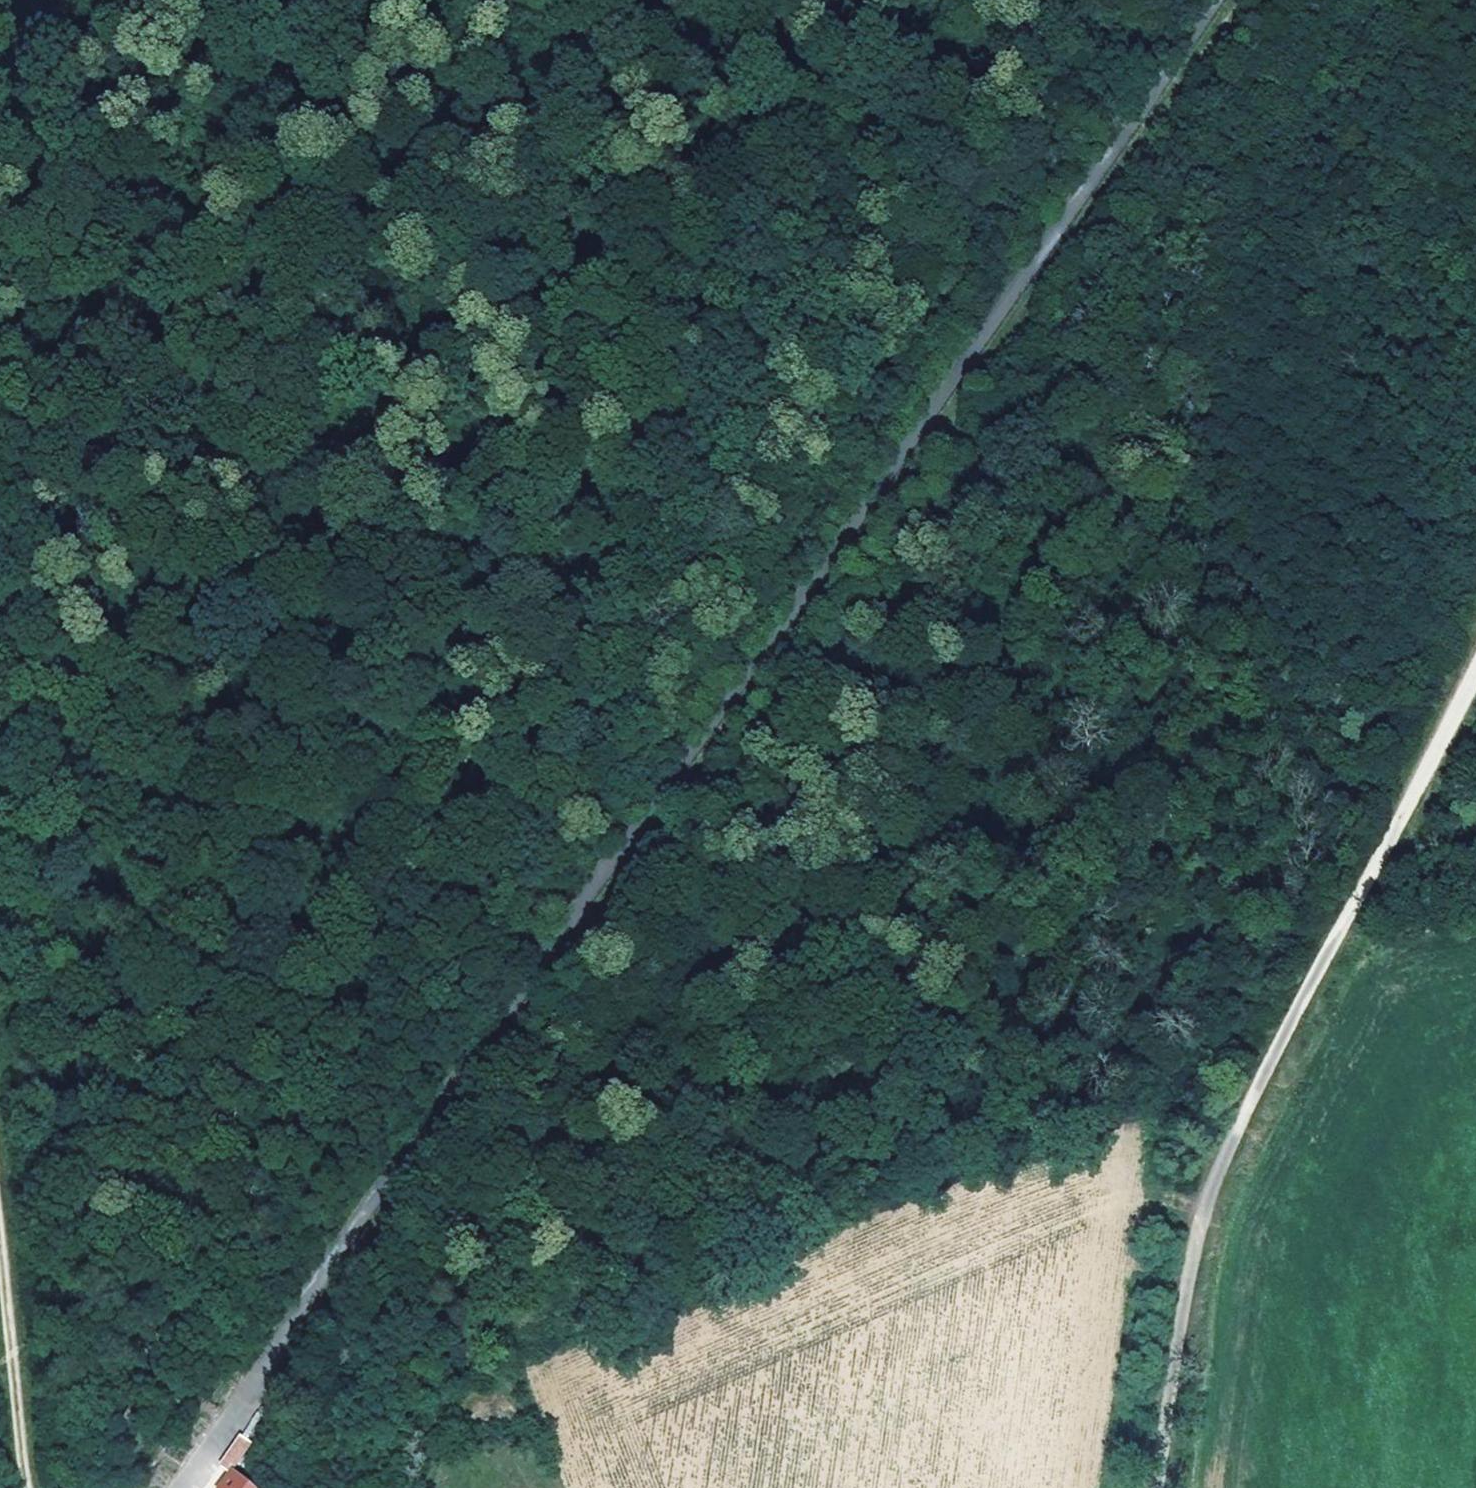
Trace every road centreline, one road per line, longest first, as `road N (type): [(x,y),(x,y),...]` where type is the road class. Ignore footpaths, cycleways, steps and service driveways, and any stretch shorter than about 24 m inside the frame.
road 1 (track): [(275,1350),(306,1341),(1245,0)]
road 2 (unclassified): [(1164,1487),(1202,1223),(1283,1042),(1475,673)]
road 3 (track): [(0,1217),(29,1487)]
road 4 (unclassified): [(179,1487),(275,1350)]

